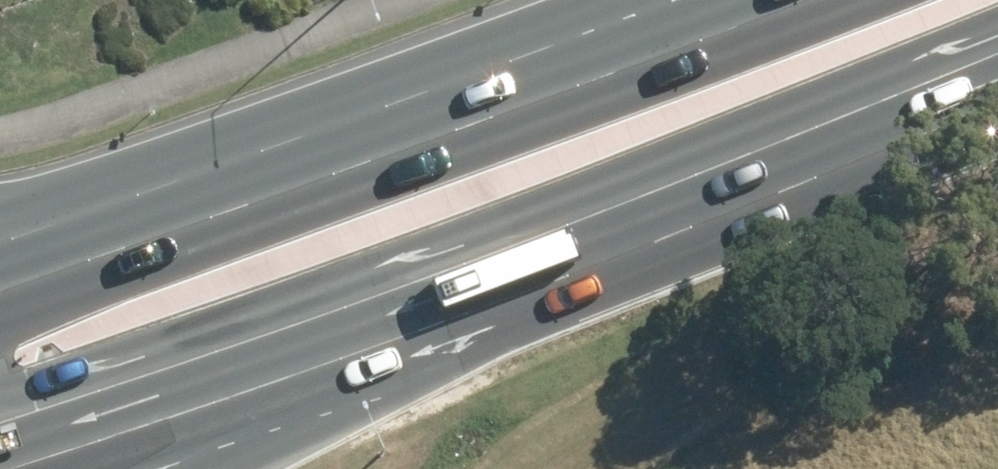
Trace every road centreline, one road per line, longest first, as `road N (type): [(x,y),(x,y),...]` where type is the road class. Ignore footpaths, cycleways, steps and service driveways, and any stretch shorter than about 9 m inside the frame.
road 1 (primary): [(997,27),(0,389)]
road 2 (primary): [(997,27),(204,468)]
road 3 (primary): [(15,241),(656,0)]

